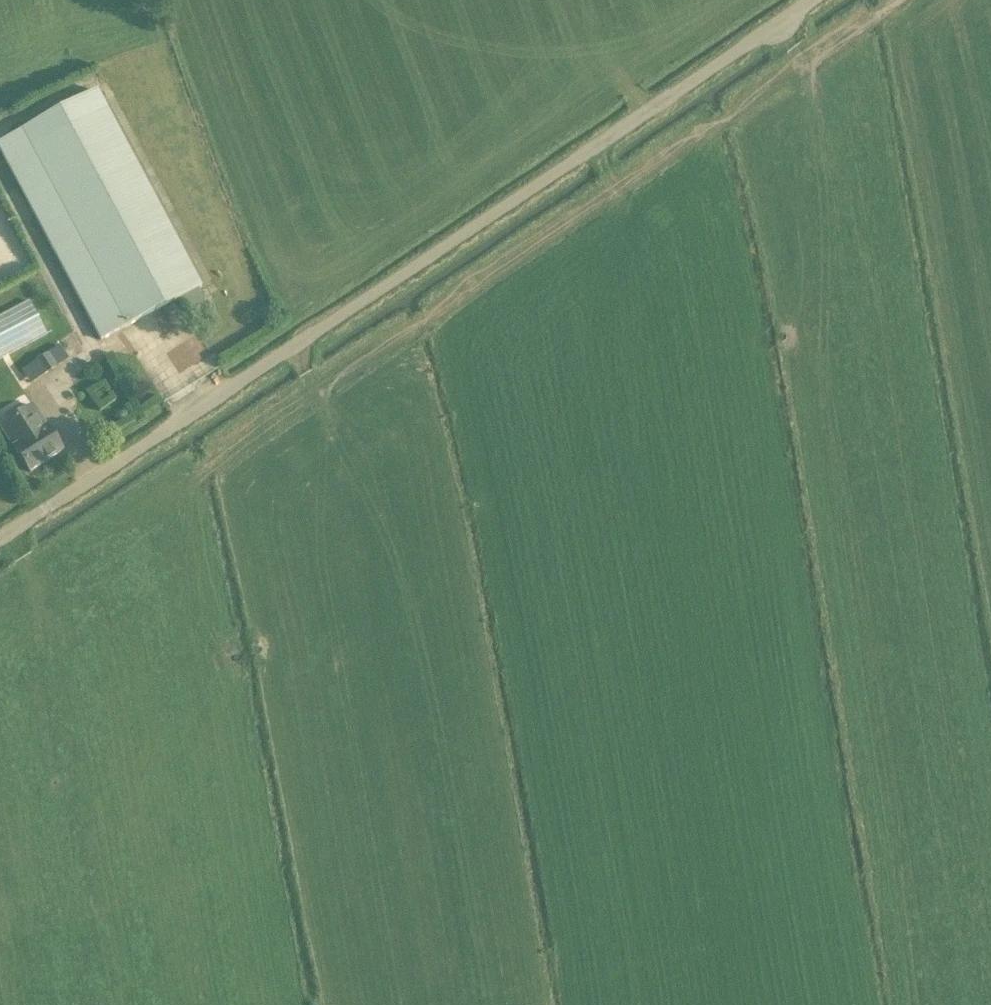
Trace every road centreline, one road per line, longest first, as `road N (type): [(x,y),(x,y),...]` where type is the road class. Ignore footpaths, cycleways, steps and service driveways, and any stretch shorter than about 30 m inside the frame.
road 1 (unclassified): [(0,540),(818,0)]

